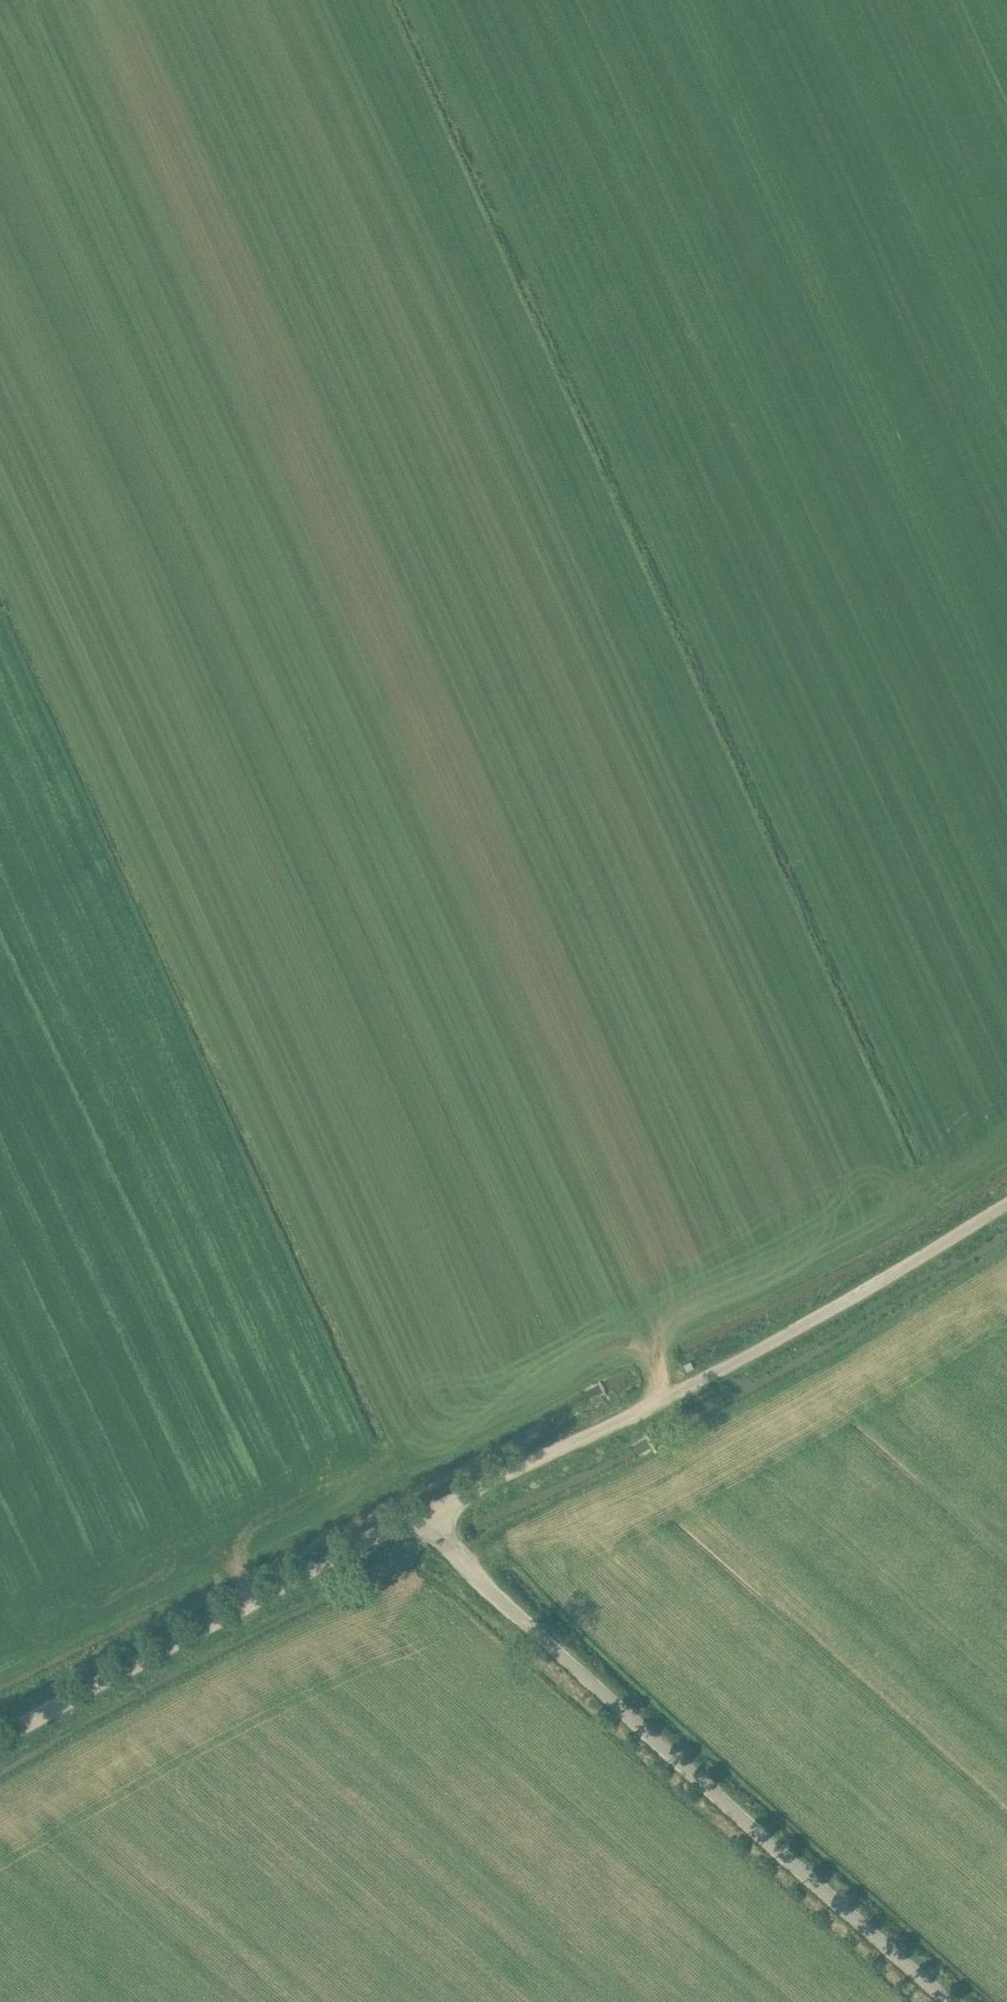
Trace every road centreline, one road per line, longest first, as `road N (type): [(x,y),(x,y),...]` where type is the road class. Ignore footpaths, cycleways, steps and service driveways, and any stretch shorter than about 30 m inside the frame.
road 1 (unclassified): [(938,2001),(567,1664),(421,1518)]
road 2 (unclassified): [(421,1518),(781,1339),(1006,1197)]
road 3 (unclassified): [(0,1740),(421,1518)]

